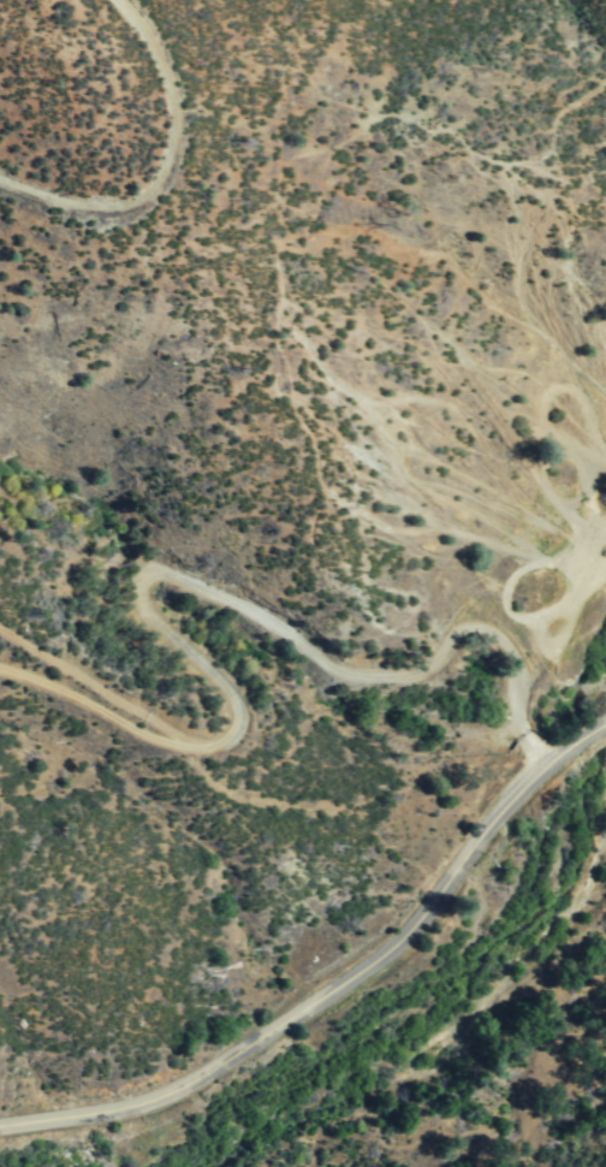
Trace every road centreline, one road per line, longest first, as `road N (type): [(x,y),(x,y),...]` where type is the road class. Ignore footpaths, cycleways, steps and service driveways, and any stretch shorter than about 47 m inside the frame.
road 1 (residential): [(552,771),(510,730),(509,667),(493,629),(463,616),(446,623),(411,668),(332,675),(277,626),(206,587),(144,579),(158,615),(236,698),(231,735),(197,745),(158,740),(0,669)]
road 2 (secondary): [(605,721),(367,956),(179,1088),(0,1119)]
road 3 (track): [(347,159),(372,328),(541,592)]
road 4 (residential): [(0,176),(43,191),(142,184),(156,97),(114,0)]

